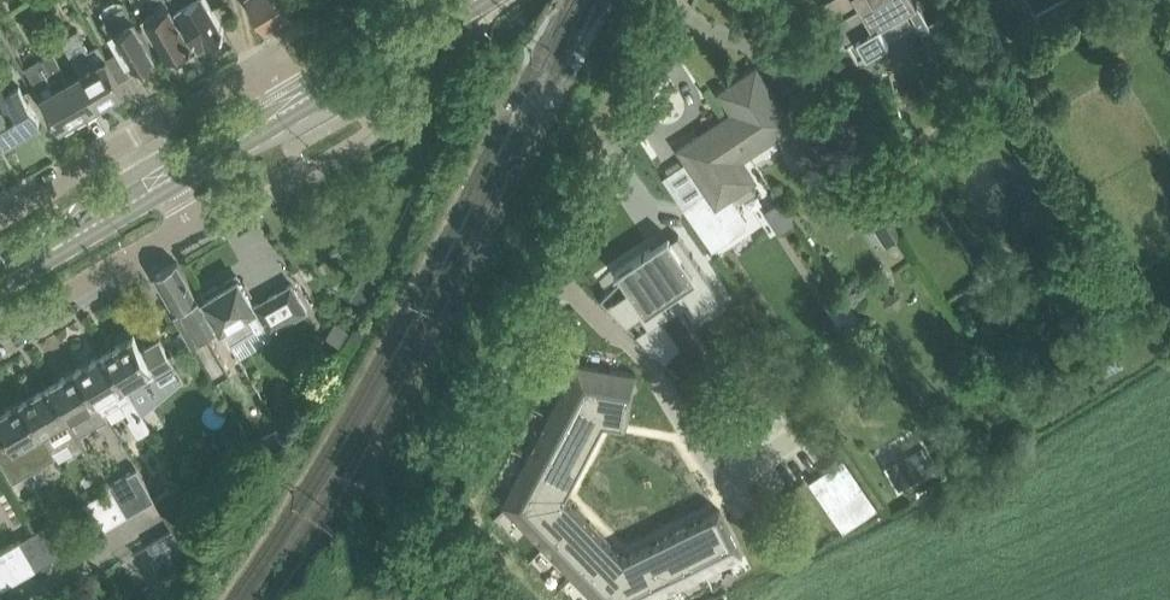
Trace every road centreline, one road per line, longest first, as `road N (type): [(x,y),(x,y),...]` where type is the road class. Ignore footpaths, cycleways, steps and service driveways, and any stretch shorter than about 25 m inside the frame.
road 1 (residential): [(547,277),(570,287),(656,371),(725,485),(813,427)]
road 2 (residential): [(290,101),(267,60),(0,209)]
road 3 (residential): [(444,599),(432,550),(440,507),(547,277)]
road 4 (residential): [(547,277),(679,0)]
road 5 (residential): [(0,333),(191,224),(166,176)]
road 6 (secondary): [(290,101),(467,0)]
road 7 (secondary): [(0,275),(166,176)]
road 8 (secondary): [(166,176),(290,101)]

